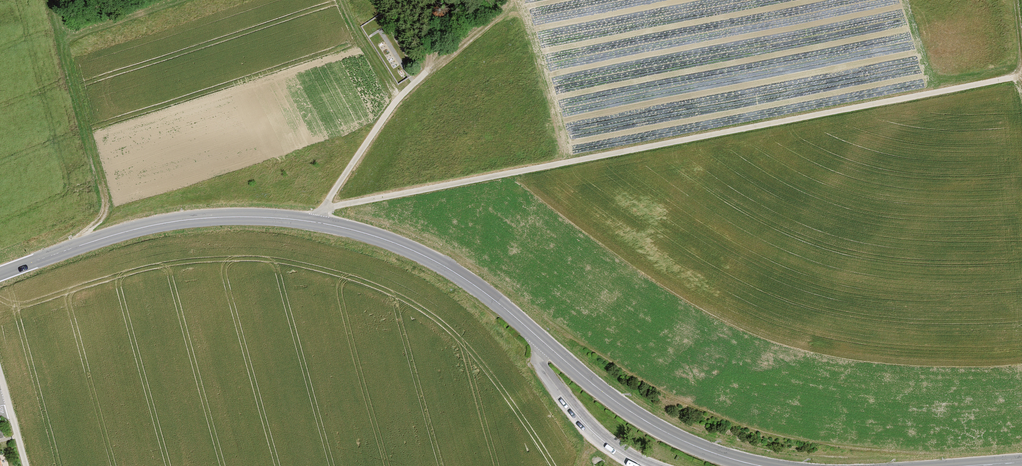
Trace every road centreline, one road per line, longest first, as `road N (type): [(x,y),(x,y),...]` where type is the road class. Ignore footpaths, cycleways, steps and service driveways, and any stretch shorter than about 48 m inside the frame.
road 1 (secondary): [(760,465),(682,441),(634,414),(455,273),(353,230),(255,216),(187,219),(0,273)]
road 2 (track): [(323,208),(1021,78)]
road 3 (track): [(314,222),(396,101),(429,70),(433,0)]

